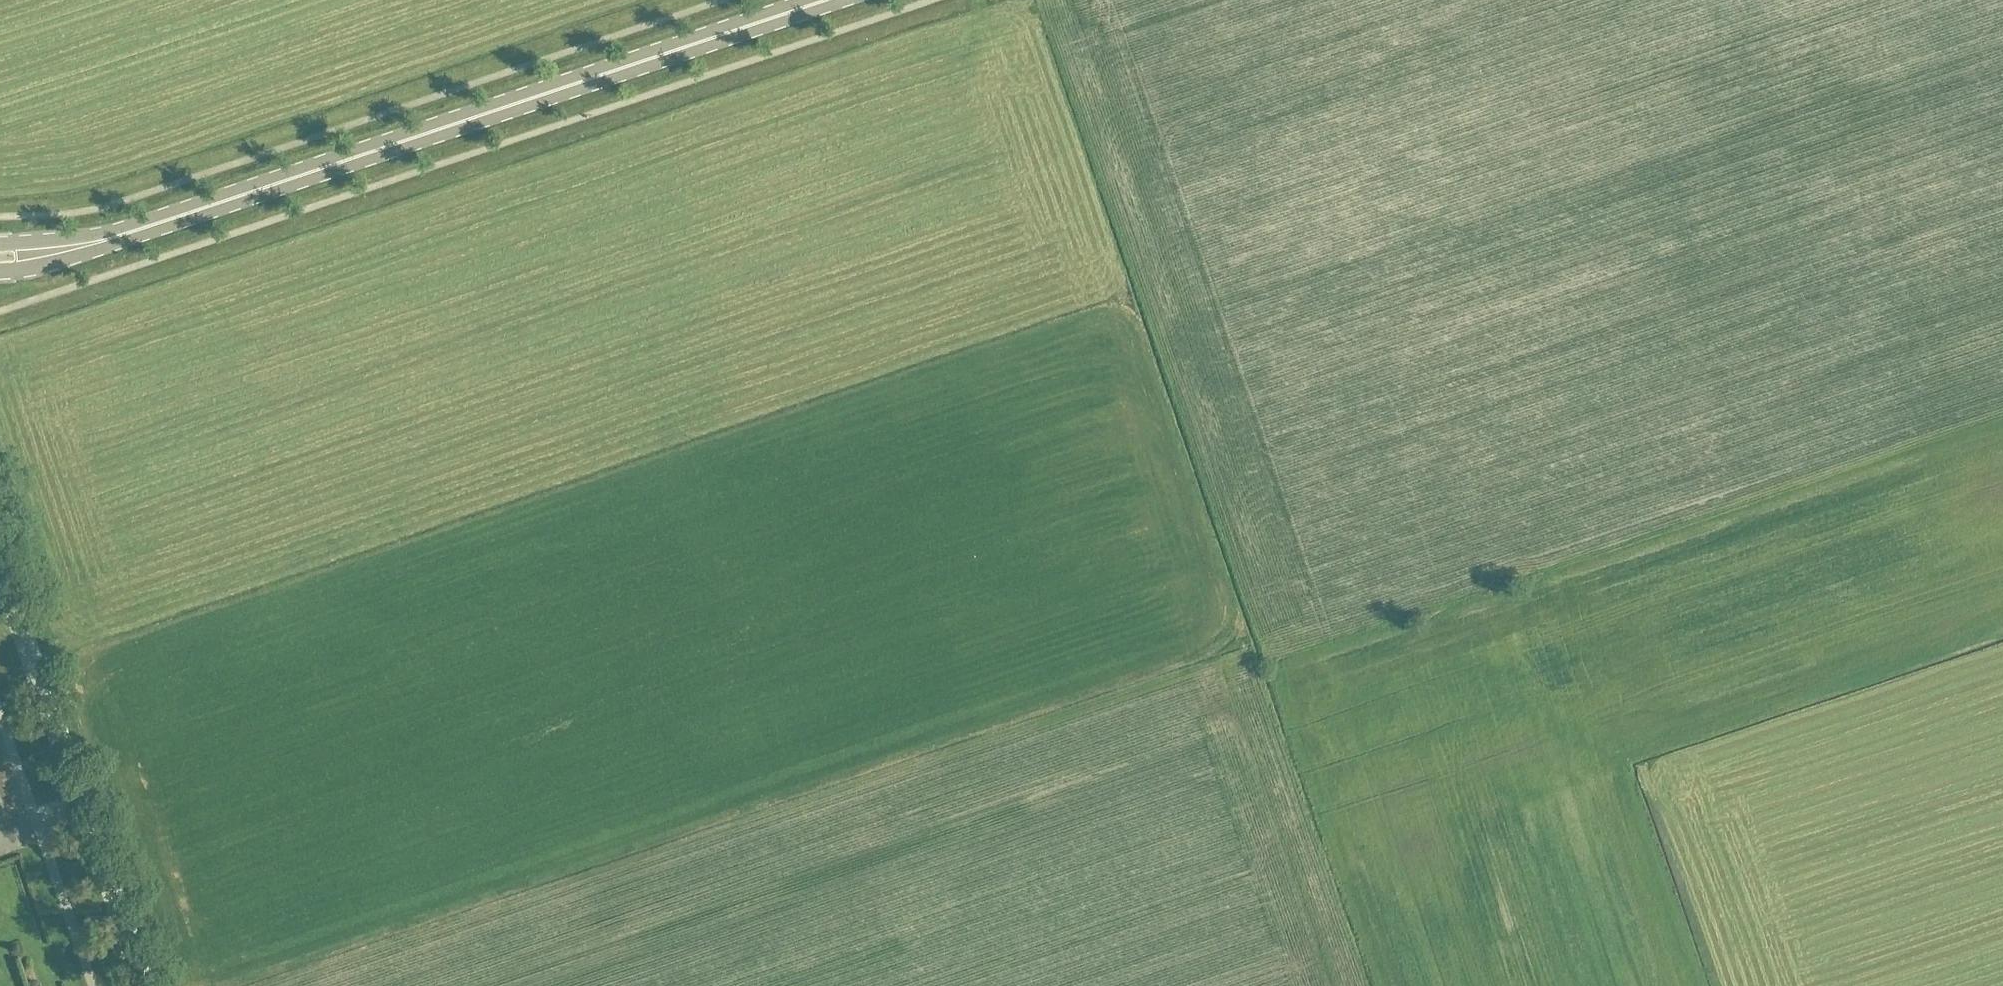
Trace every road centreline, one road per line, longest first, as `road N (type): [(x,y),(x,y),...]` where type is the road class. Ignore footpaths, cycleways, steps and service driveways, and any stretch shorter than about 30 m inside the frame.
road 1 (tertiary): [(824,0),(93,244),(0,257)]
road 2 (tertiary): [(137,985),(0,587)]

